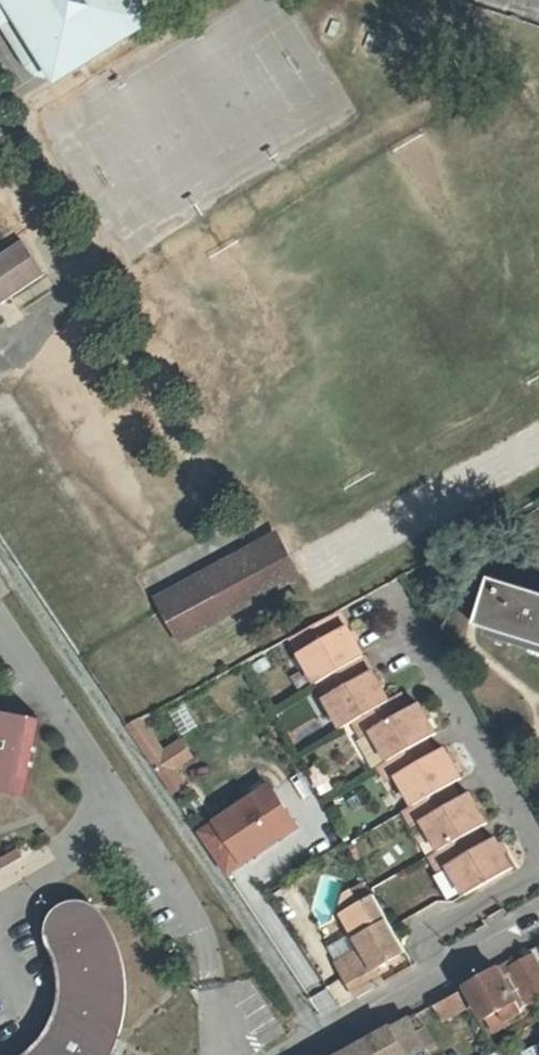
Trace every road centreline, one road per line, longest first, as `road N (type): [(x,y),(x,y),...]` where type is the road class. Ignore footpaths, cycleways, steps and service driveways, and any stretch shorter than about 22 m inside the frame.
road 1 (residential): [(538,859),(396,604)]
road 2 (residential): [(441,976),(423,942),(538,876)]
road 3 (residential): [(304,1054),(441,976)]

